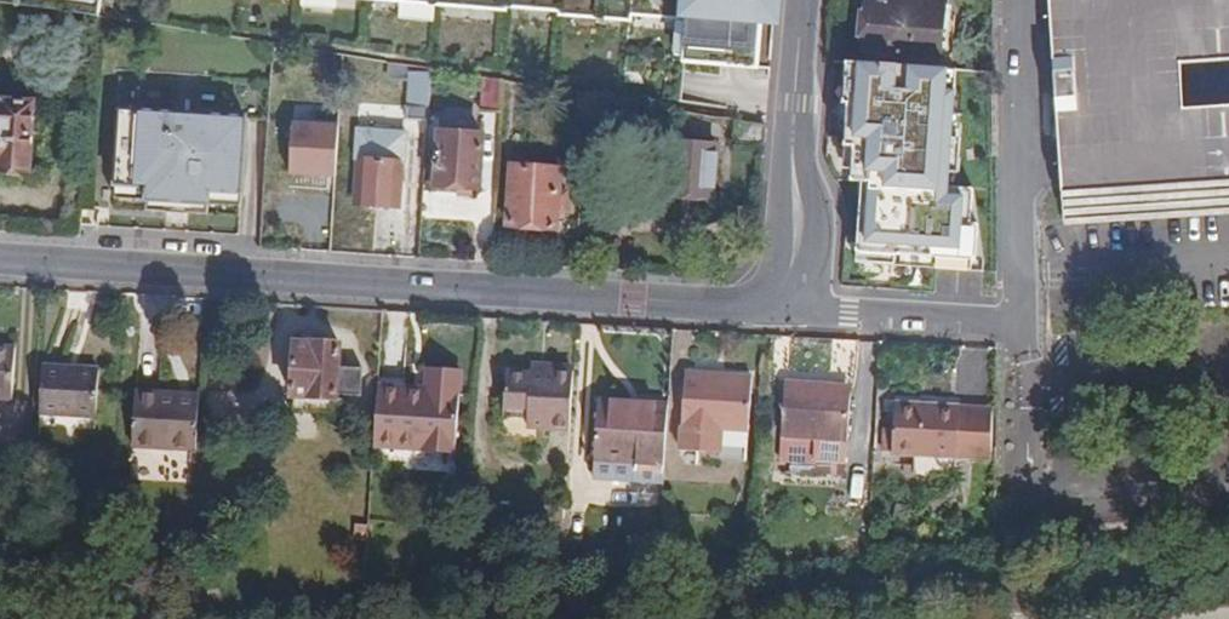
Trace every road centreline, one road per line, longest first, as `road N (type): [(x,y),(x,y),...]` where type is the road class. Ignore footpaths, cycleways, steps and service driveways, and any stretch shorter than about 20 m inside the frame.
road 1 (tertiary): [(775,294),(743,302),(634,299),(0,259)]
road 2 (residential): [(1022,0),(1020,323)]
road 3 (tertiary): [(804,0),(792,154),(798,234),(775,294)]
road 4 (residential): [(775,294),(849,312),(1020,323)]

